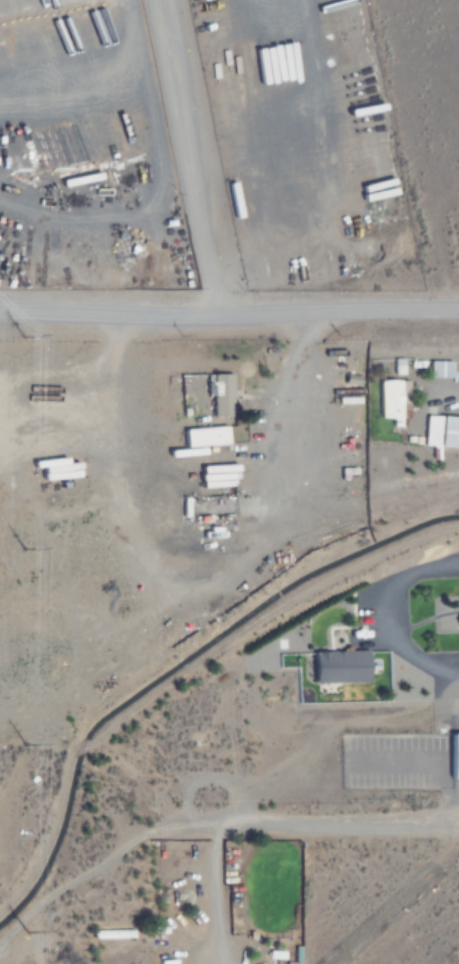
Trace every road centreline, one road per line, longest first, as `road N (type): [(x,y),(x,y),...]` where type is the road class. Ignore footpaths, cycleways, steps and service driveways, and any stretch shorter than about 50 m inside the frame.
road 1 (residential): [(0,313),(458,313)]
road 2 (residential): [(161,0),(224,314)]

